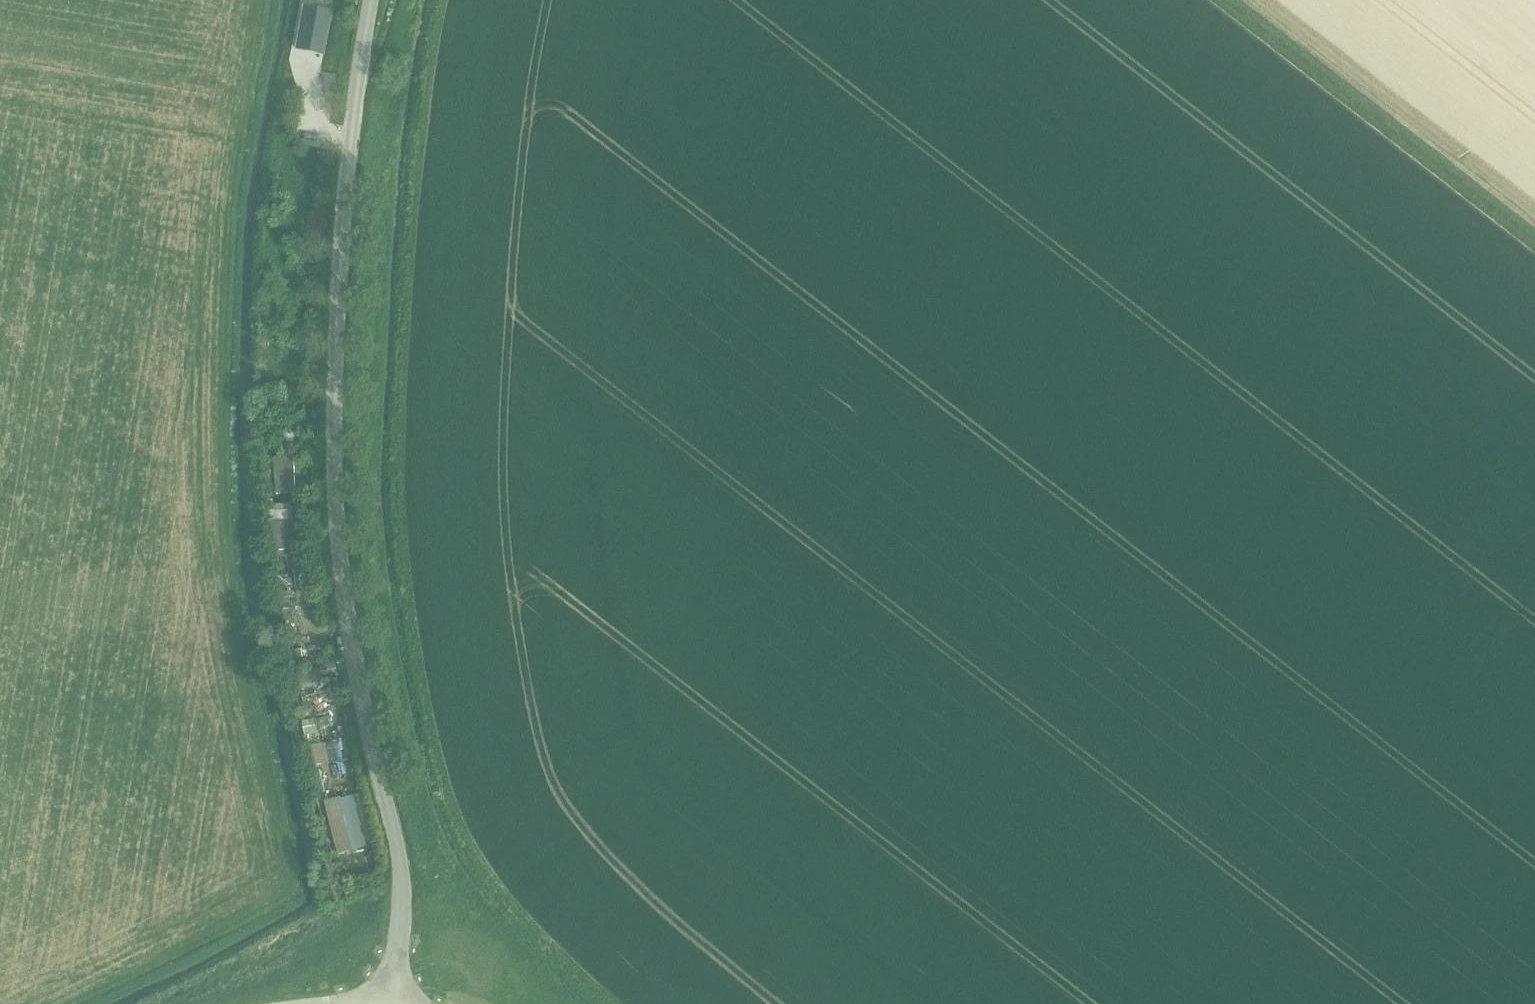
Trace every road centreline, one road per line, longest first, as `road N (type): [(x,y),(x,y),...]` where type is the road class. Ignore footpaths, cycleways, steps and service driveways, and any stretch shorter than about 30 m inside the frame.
road 1 (unclassified): [(392,1003),(404,868),(348,604),(337,462),(343,271),(376,0)]

